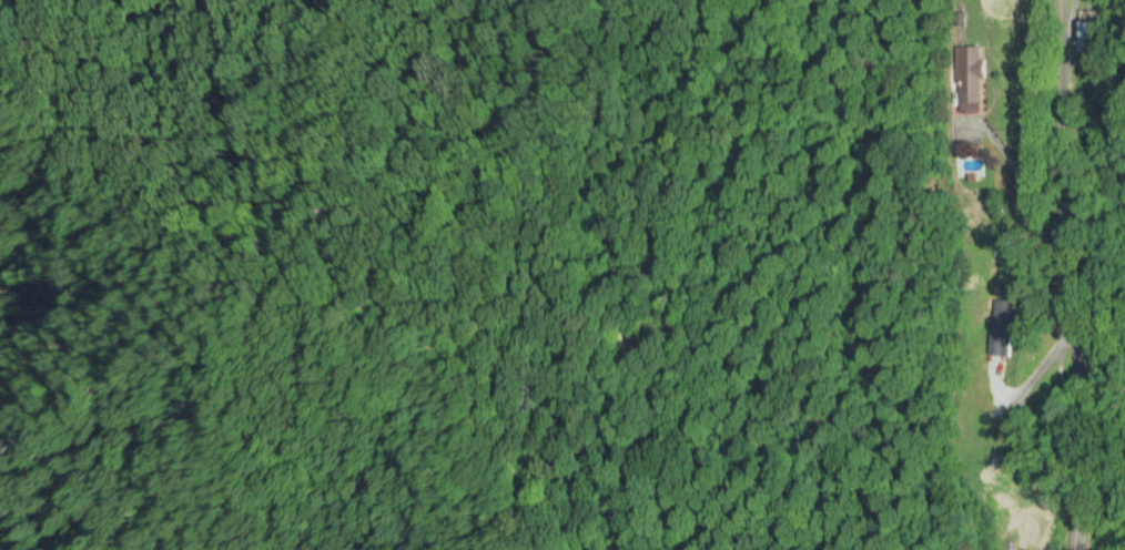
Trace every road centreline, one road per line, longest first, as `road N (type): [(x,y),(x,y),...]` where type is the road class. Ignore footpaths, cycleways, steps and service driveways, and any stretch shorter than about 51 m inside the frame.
road 1 (secondary): [(1074,549),(1074,365),(1055,128),(1058,0)]

